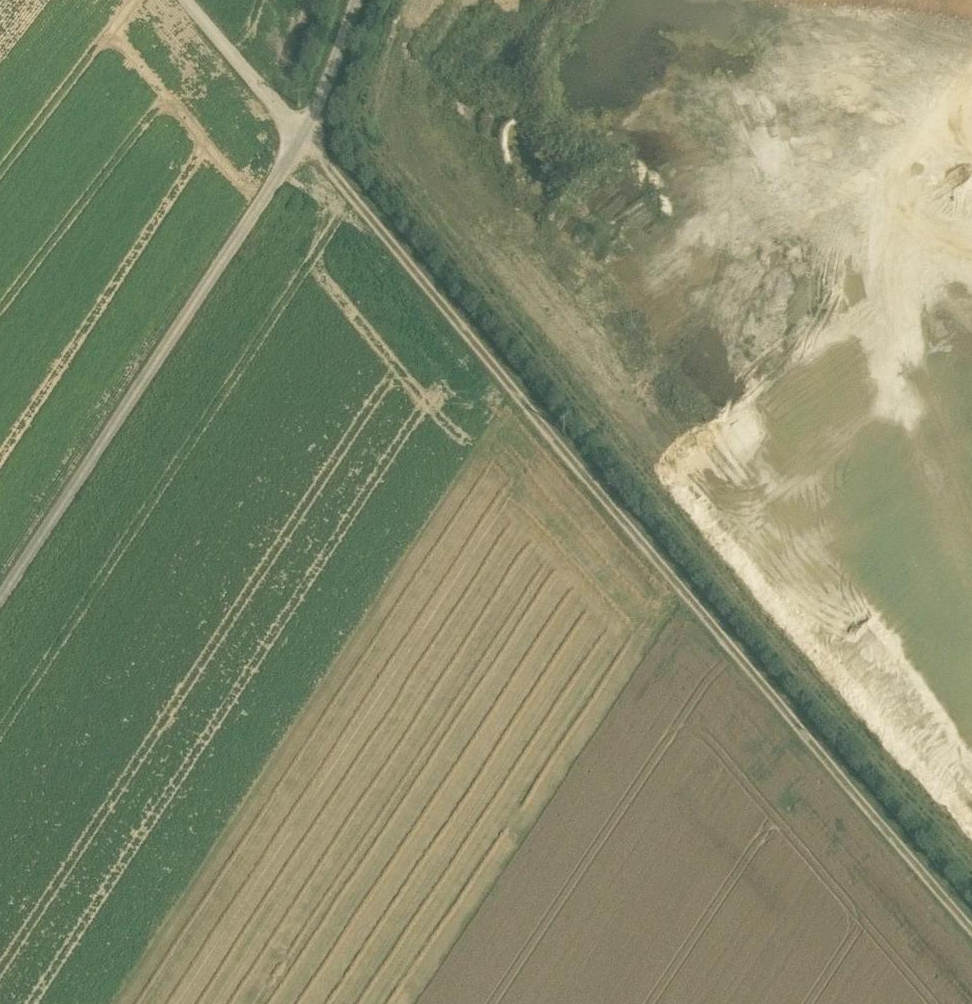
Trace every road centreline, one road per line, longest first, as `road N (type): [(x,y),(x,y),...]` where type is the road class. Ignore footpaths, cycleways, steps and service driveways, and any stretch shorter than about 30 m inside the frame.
road 1 (track): [(971,944),(303,137)]
road 2 (track): [(0,600),(303,137)]
road 3 (track): [(186,0),(303,137)]
road 4 (track): [(358,0),(303,137)]

